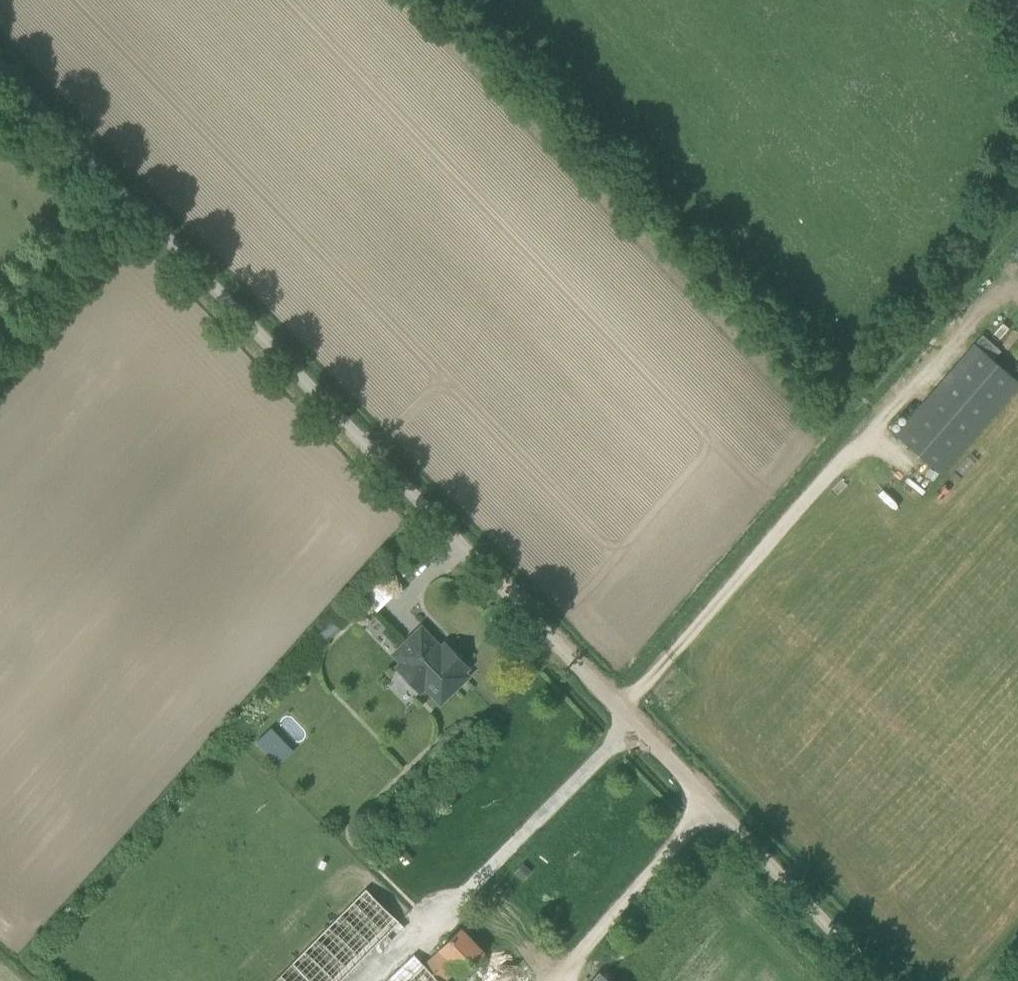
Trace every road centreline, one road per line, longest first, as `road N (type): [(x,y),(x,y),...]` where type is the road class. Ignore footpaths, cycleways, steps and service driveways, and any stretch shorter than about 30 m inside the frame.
road 1 (unclassified): [(888,980),(0,56)]

